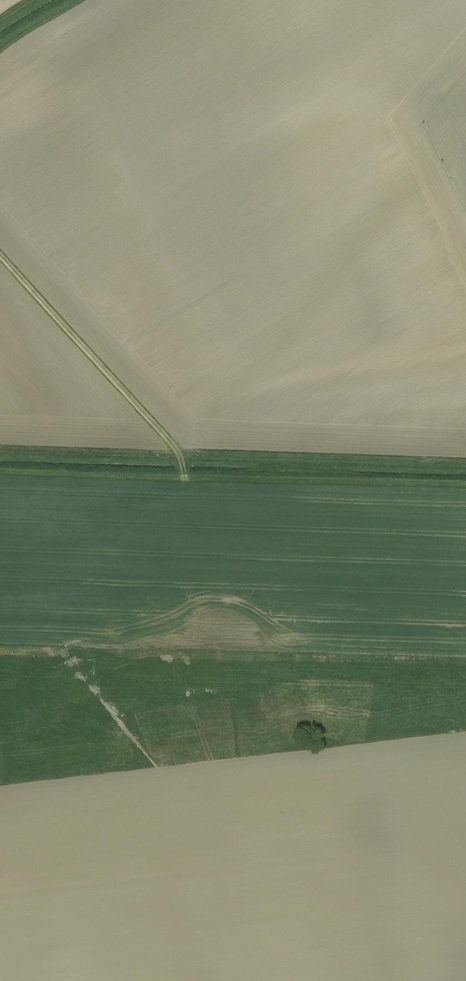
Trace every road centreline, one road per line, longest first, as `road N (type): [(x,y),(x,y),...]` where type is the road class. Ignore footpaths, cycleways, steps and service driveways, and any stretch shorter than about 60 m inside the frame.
road 1 (track): [(184,474),(179,452),(0,256)]

